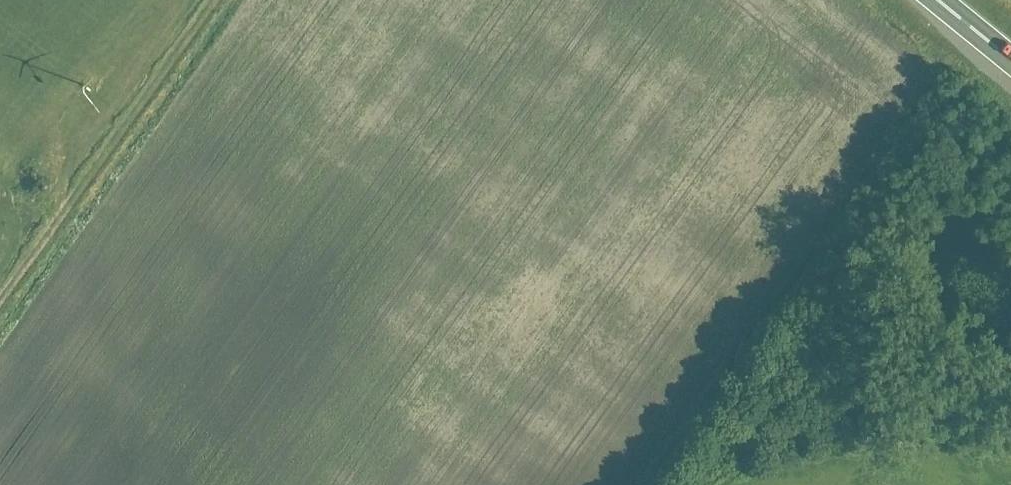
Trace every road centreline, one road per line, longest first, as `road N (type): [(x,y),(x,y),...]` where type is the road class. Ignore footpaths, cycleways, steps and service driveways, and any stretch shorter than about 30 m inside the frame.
road 1 (track): [(216,0),(0,307)]

